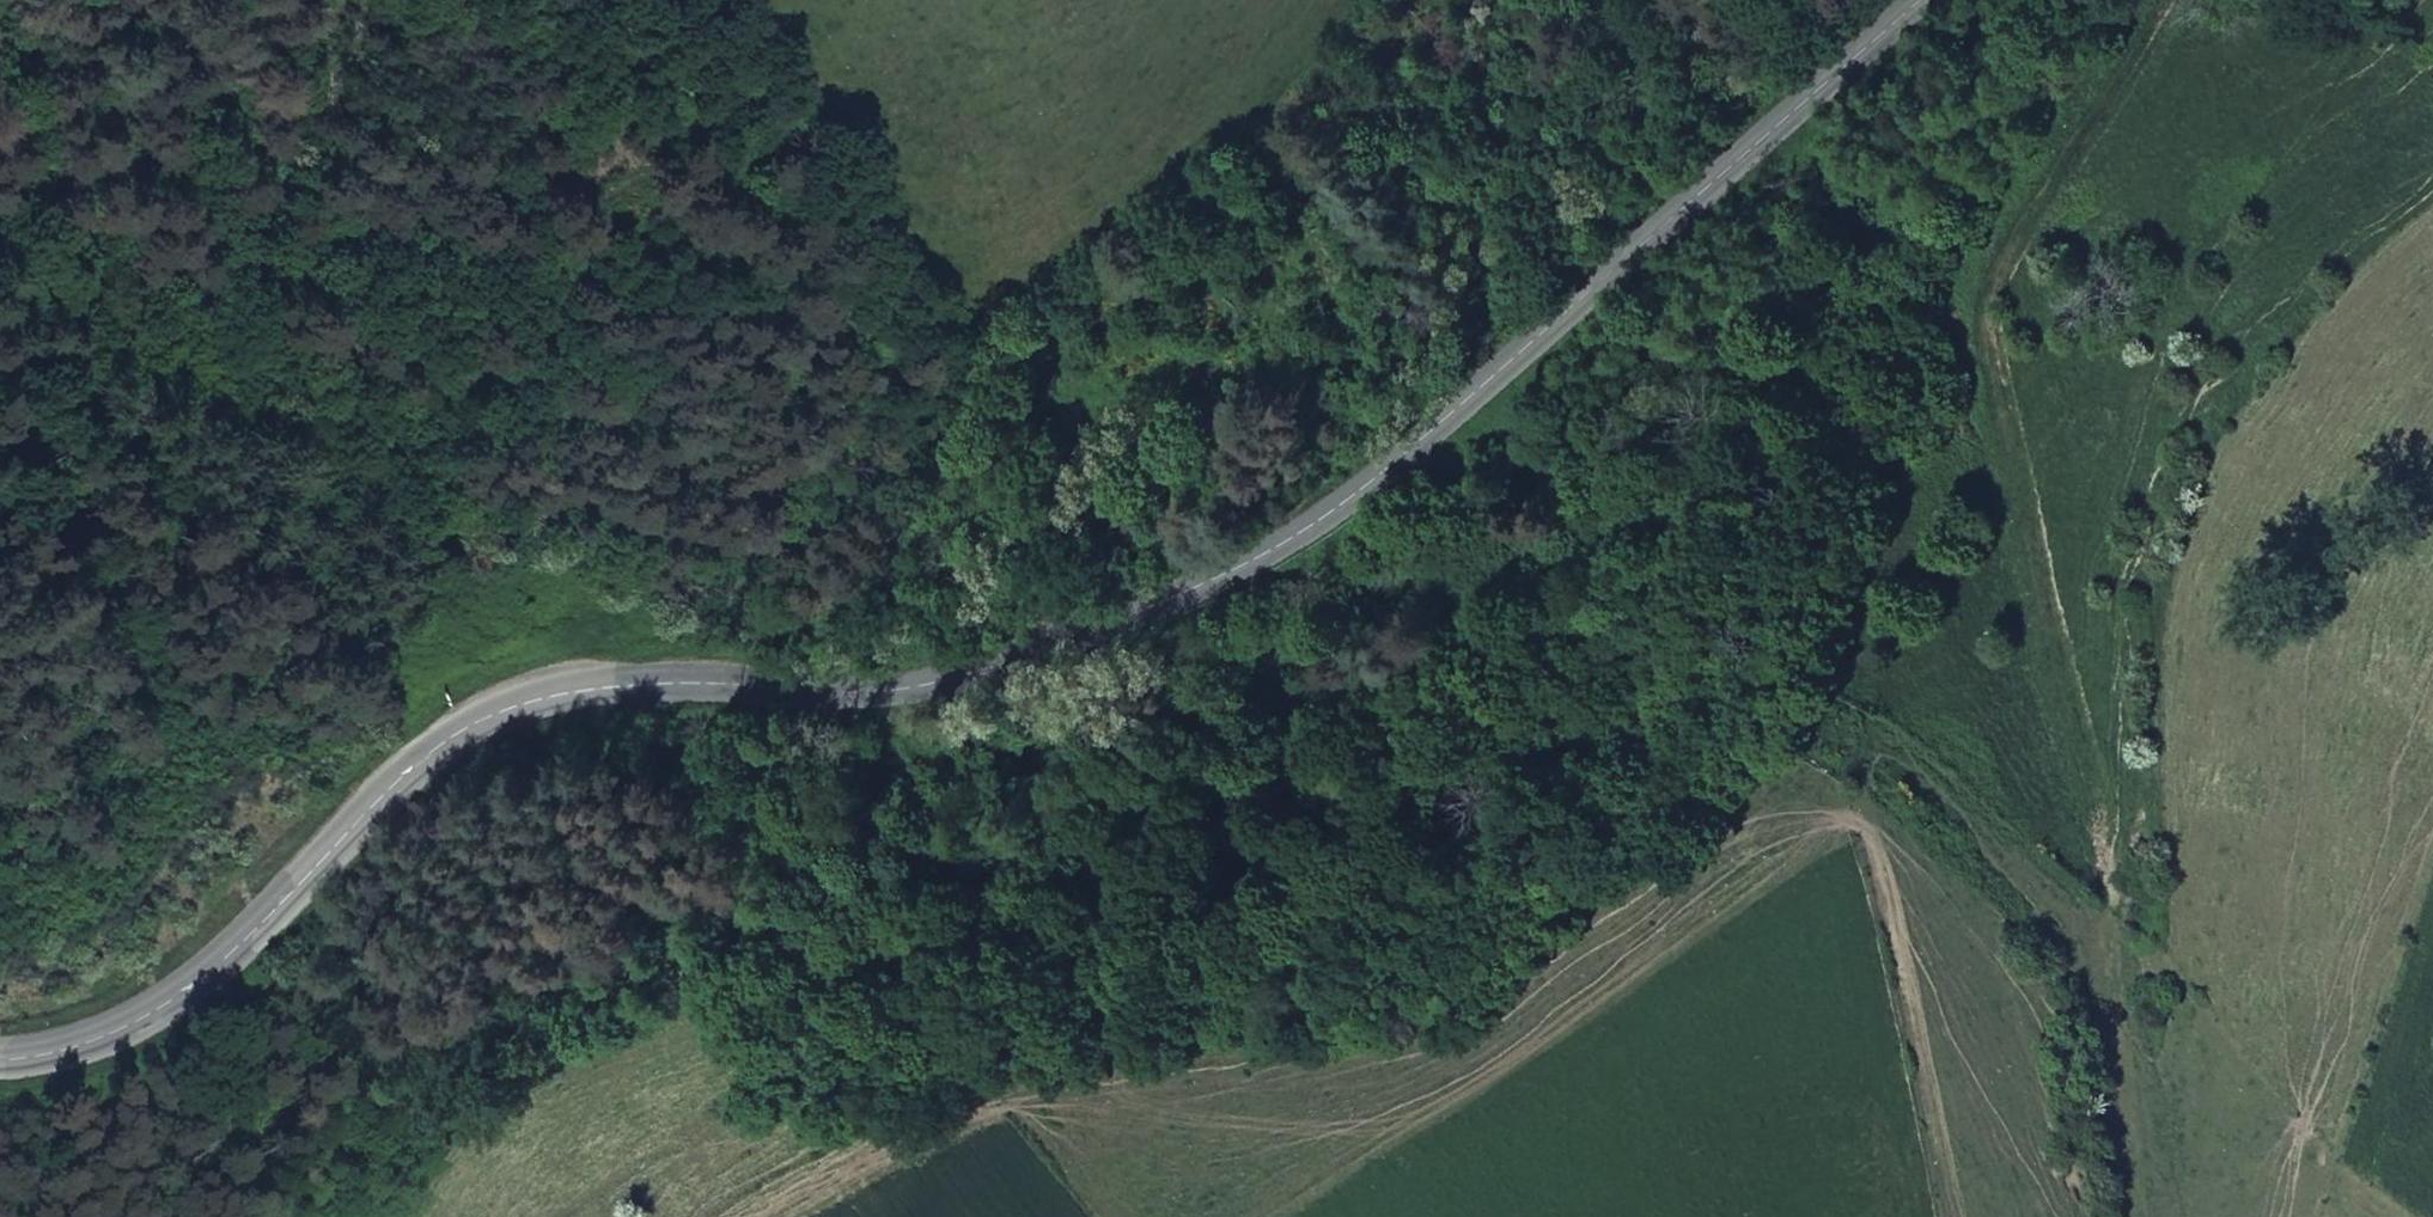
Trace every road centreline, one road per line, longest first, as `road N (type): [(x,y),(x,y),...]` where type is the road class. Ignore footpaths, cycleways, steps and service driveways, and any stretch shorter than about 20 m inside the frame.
road 1 (secondary): [(1920,0),(1357,494),(1258,558),(1145,608),(936,682),(847,693),(655,684),(515,706),(443,744),(197,982),(69,1049),(0,1061)]

